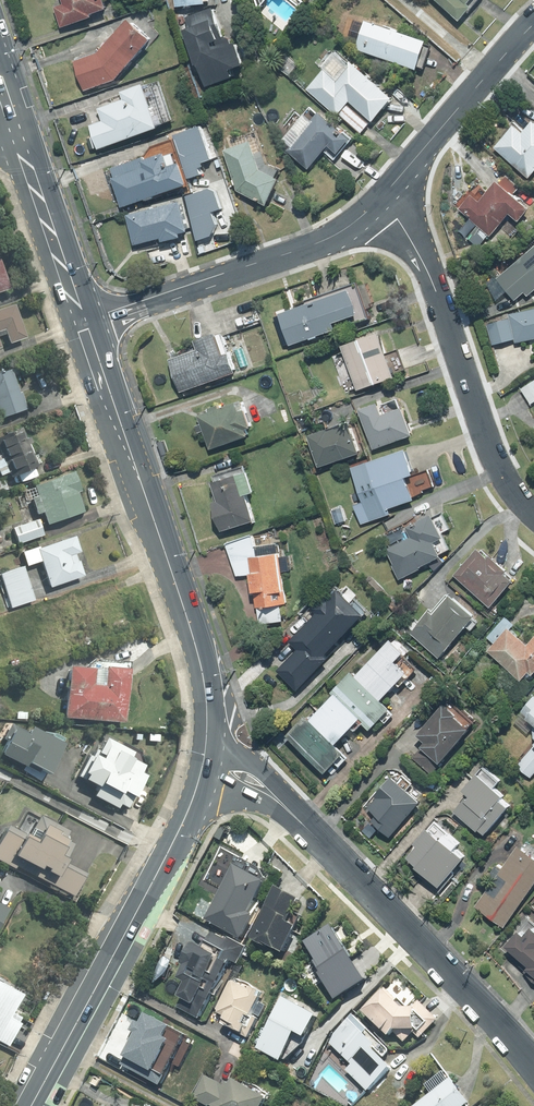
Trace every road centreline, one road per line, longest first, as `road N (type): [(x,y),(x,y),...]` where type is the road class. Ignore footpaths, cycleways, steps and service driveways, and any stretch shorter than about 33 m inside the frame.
road 1 (secondary): [(81,321),(200,662),(206,749)]
road 2 (secondary): [(195,787),(31,1105)]
road 3 (residential): [(533,515),(507,484),(425,266),(380,198)]
road 4 (residential): [(299,821),(533,1067)]
road 5 (tertiary): [(81,321),(323,241),(380,198)]
road 6 (tertiary): [(380,198),(533,23)]
road 7 (secondary): [(20,148),(81,321)]
road 8 (residential): [(206,749),(256,768),(299,821)]

